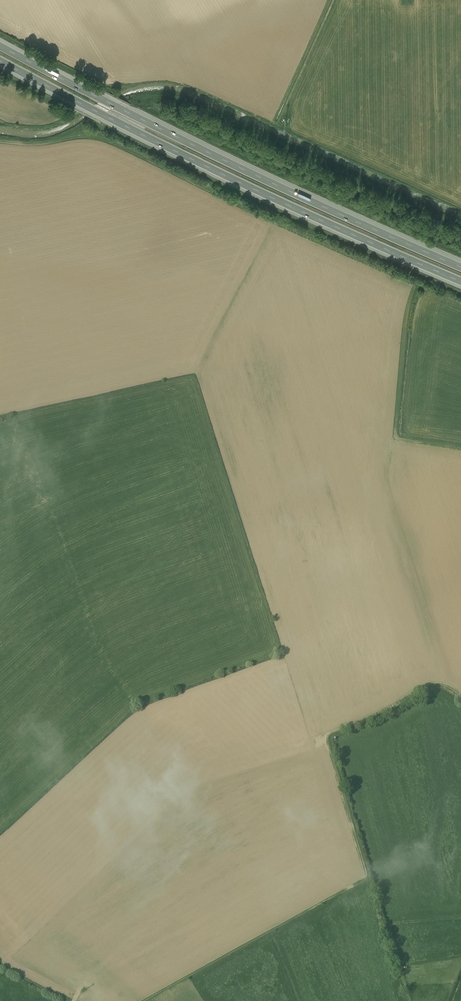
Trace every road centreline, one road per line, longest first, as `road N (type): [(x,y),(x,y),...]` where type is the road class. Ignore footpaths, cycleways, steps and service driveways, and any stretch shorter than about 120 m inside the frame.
road 1 (motorway): [(460,267),(230,163),(0,46)]
road 2 (motorway): [(0,60),(460,280)]

